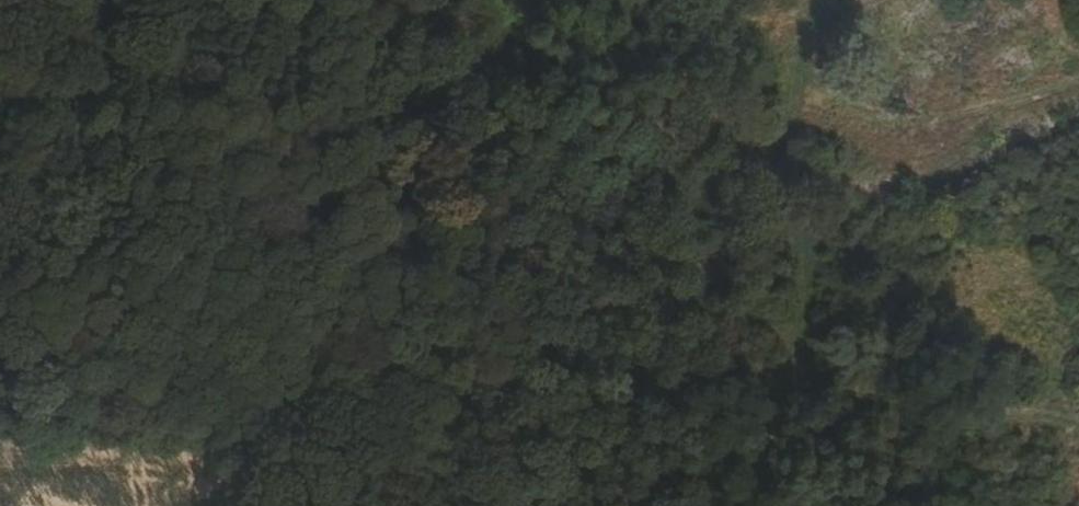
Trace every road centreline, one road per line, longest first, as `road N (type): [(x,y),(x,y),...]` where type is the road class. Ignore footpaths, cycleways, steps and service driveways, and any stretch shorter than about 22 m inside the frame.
road 1 (track): [(0,214),(97,0)]

